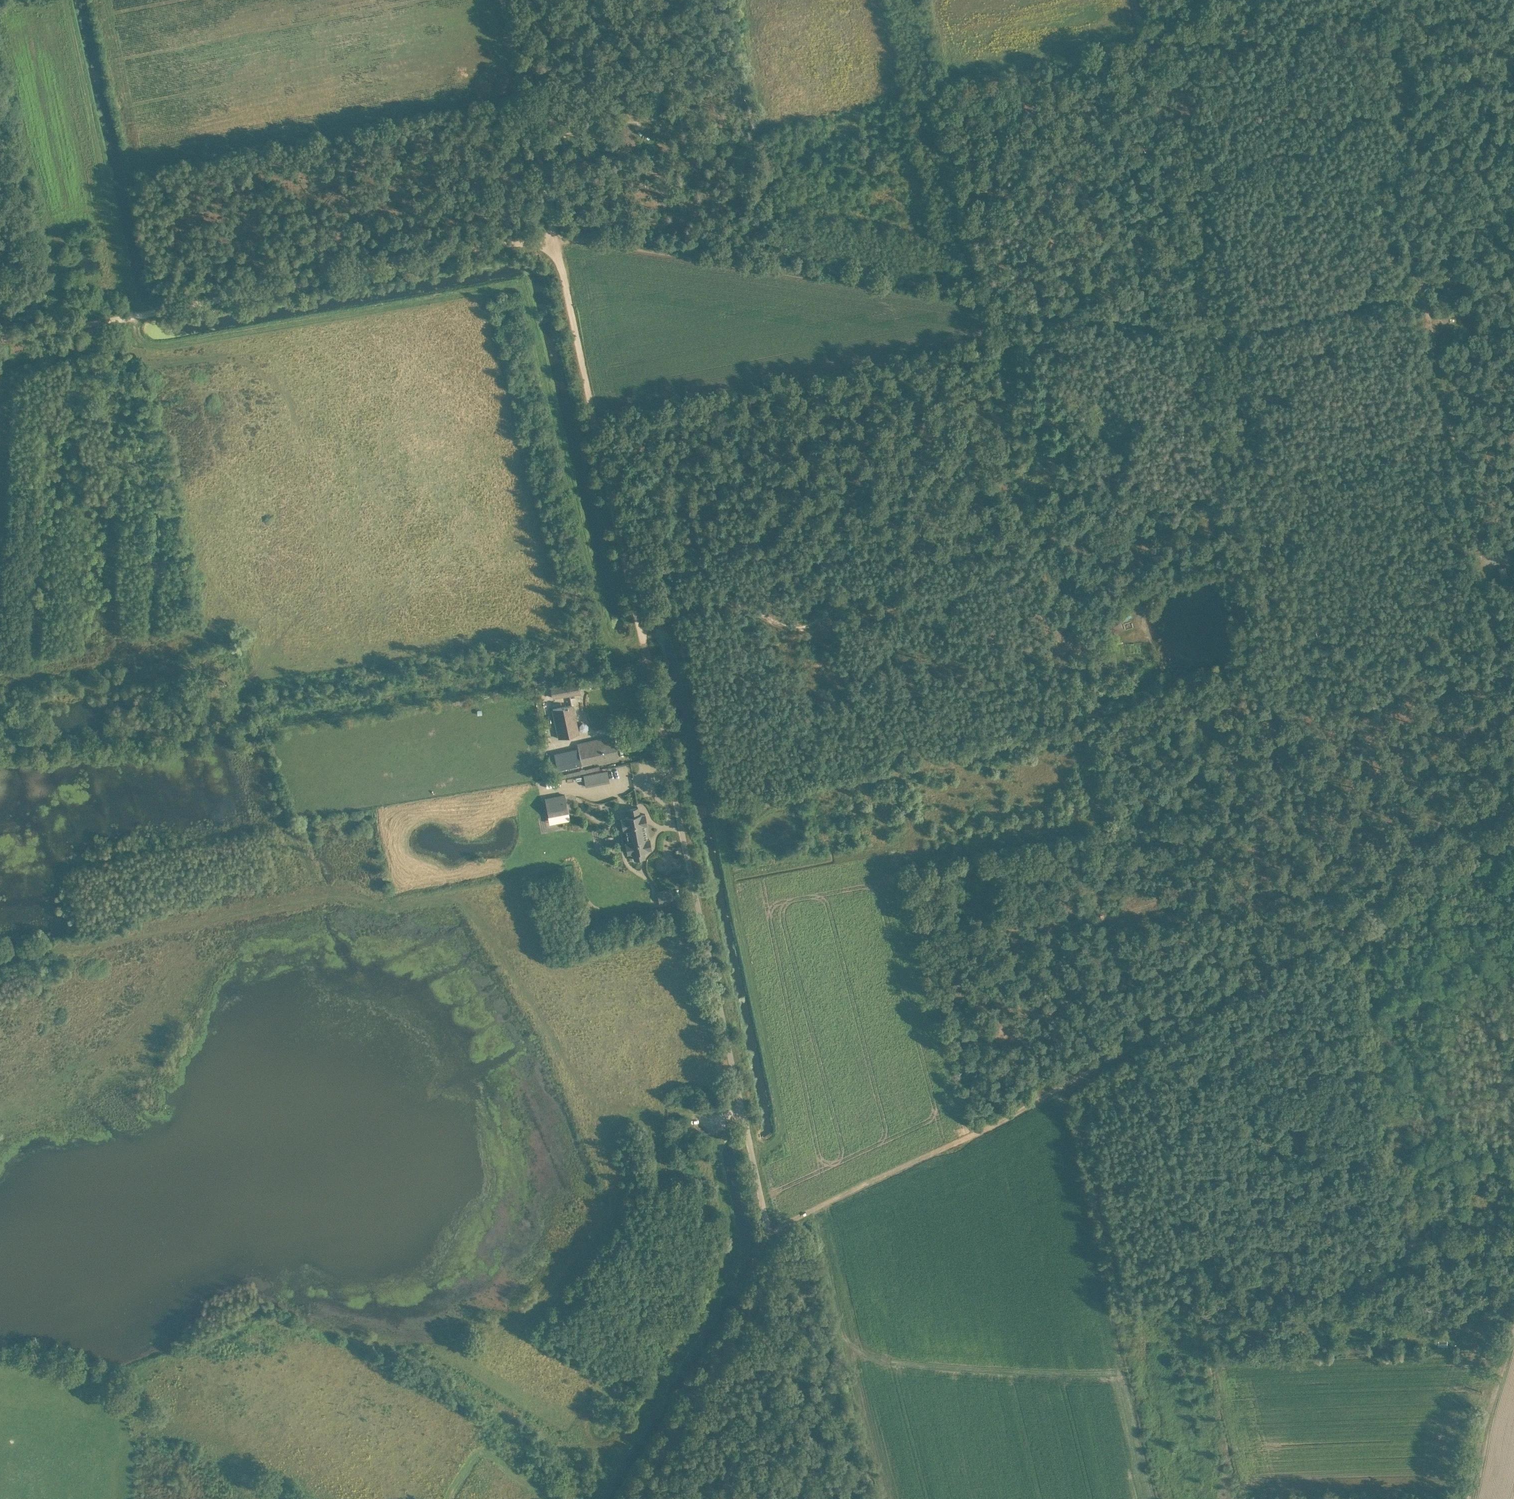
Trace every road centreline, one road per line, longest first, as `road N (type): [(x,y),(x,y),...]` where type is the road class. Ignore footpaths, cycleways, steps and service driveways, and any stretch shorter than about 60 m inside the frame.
road 1 (unclassified): [(632,1498),(769,1265),(656,686)]
road 2 (track): [(133,314),(141,338),(156,346),(514,284),(523,289),(606,633),(619,644),(642,636)]
road 3 (track): [(556,241),(577,237),(1210,330)]
road 4 (track): [(767,1232),(1082,1074),(1345,927)]
road 5 (track): [(1210,330),(1240,445),(1299,757),(1345,927)]
road 6 (track): [(752,1156),(778,1140),(782,1122),(671,622),(660,618),(642,636)]
road 7 (track): [(556,241),(479,246),(0,339)]
road 8 (track): [(656,686),(556,241)]
road 9 (track): [(1513,706),(1419,288)]
road 10 (track): [(1513,1294),(1448,1259),(1421,1214),(1345,927)]
road 11 (track): [(590,1498),(725,1276),(731,1252),(710,1115)]
road 12 (track): [(133,314),(63,0)]
road 13 (track): [(556,241),(501,0)]
road 14 (track): [(1210,330),(1419,288)]
road 15 (track): [(1513,1294),(1467,1498)]
road 16 (track): [(1345,927),(1513,806)]
road 17 (track): [(452,1353),(596,1445),(621,1448)]
road 18 (track): [(1419,288),(1408,236),(1422,188),(1397,104)]
road 19 (track): [(1179,159),(1210,330)]
road 20 (track): [(1135,0),(1179,159)]

